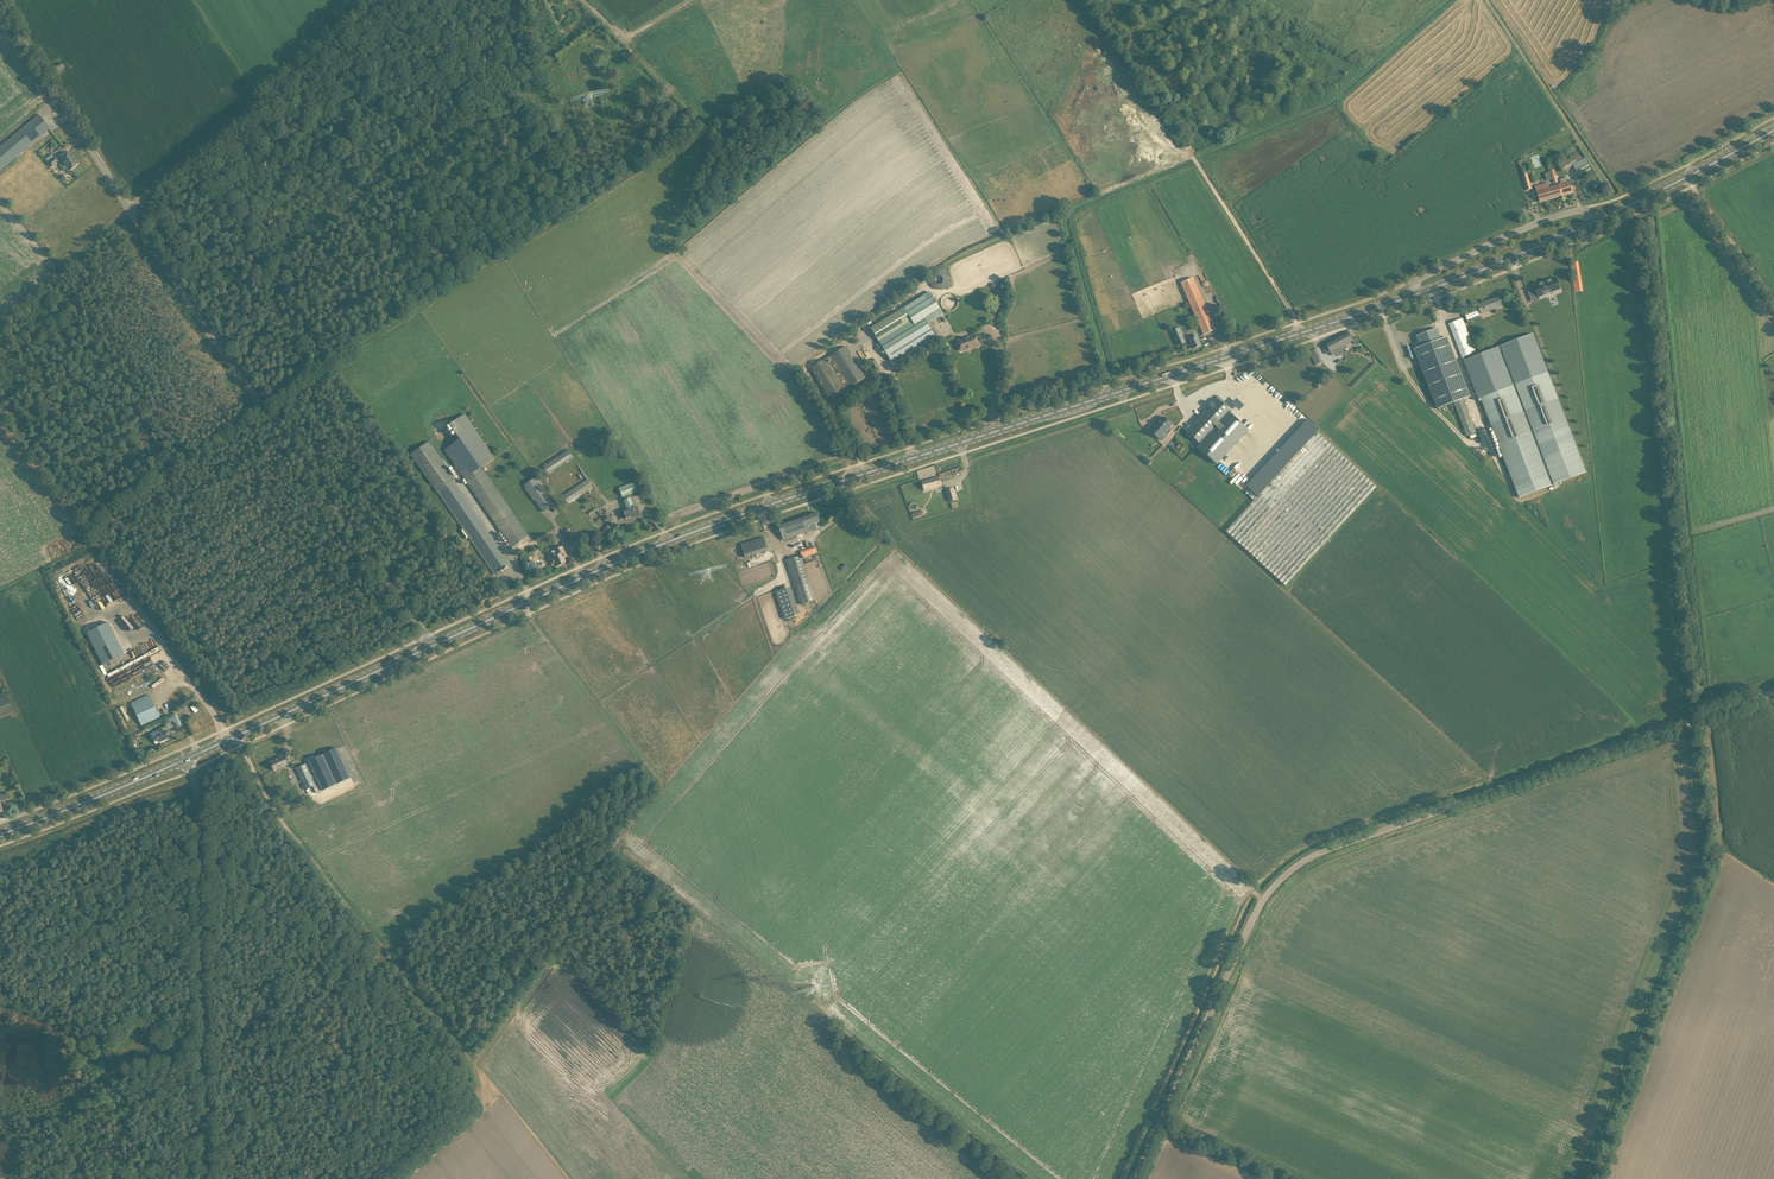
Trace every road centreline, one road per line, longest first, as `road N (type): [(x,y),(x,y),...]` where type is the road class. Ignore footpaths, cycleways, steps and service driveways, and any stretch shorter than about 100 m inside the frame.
road 1 (primary): [(432,645),(749,512),(1413,295)]
road 2 (unclassified): [(1136,1178),(1260,907),(1292,871),(1341,846),(1773,698)]
road 3 (track): [(1209,848),(900,554),(887,550),(817,623),(801,610)]
road 4 (unclassified): [(432,645),(132,209)]
road 5 (track): [(418,303),(781,75)]
road 6 (unclassified): [(206,1178),(192,771)]
road 7 (unclassified): [(132,209),(394,0)]
road 8 (track): [(393,1178),(474,1107),(466,1053),(362,922)]
road 9 (primary): [(186,760),(432,645)]
road 10 (unclassified): [(132,209),(0,1)]
road 11 (track): [(362,922),(269,799),(237,736)]
road 12 (track): [(649,773),(525,603)]
road 13 (primary): [(1590,223),(1773,130)]
road 14 (primary): [(0,834),(186,760)]
road 15 (track): [(1200,167),(1305,331)]
road 16 (unclassified): [(1581,212),(1417,280),(1413,295)]
road 17 (primary): [(1413,295),(1590,223)]
road 18 (track): [(261,403),(418,303)]
road 19 (track): [(255,407),(138,485)]
road 20 (track): [(582,0),(625,41),(692,0)]
road 21 (track): [(1703,722),(1722,857)]
road 22 (track): [(78,527),(0,426)]

